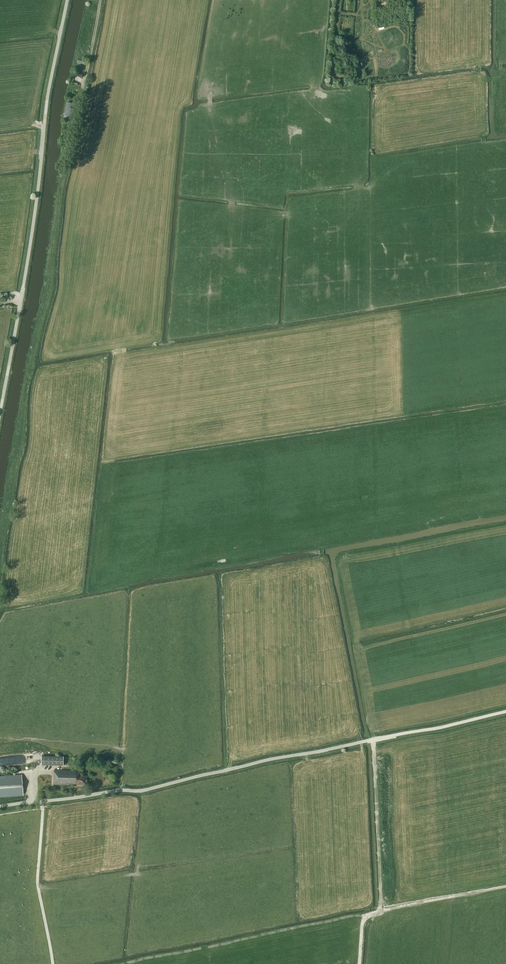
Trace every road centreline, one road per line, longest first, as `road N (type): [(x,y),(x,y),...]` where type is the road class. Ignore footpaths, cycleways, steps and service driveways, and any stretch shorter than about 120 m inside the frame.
road 1 (unclassified): [(0,808),(154,789),(505,711)]
road 2 (track): [(0,559),(78,119)]
road 3 (unclassified): [(0,409),(67,0)]
road 4 (track): [(41,801),(38,882),(53,963)]

